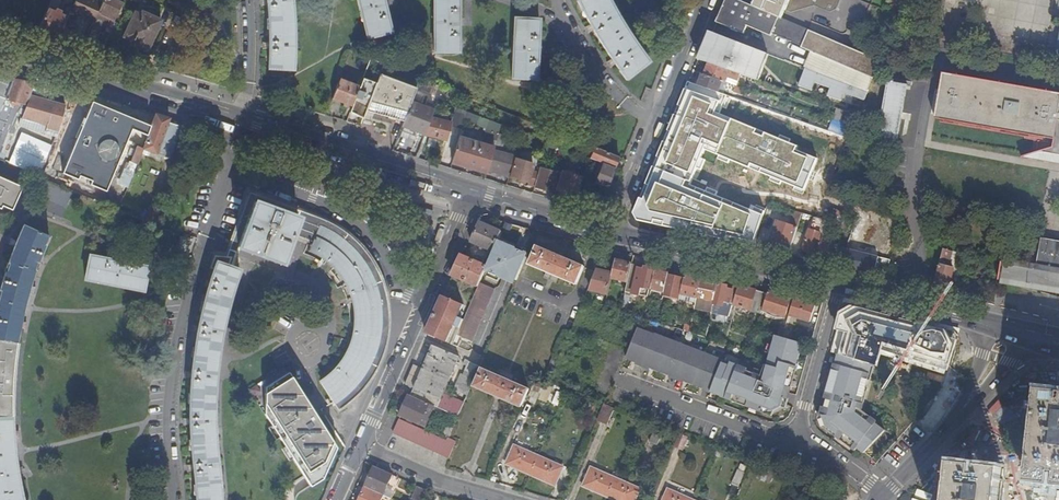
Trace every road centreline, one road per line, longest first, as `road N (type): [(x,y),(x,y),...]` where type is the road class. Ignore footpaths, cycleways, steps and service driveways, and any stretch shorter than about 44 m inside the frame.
road 1 (residential): [(226,174),(317,200),(357,224),(401,285),(424,297)]
road 2 (secondary): [(237,130),(463,199)]
road 3 (residential): [(195,269),(175,330),(164,412),(170,499)]
road 4 (secondary): [(611,234),(838,285)]
road 5 (secondary): [(454,181),(242,113)]
road 6 (residential): [(617,382),(796,445)]
road 7 (residential): [(838,285),(796,445)]
road 8 (residential): [(205,239),(302,277),(326,311),(324,329)]
road 9 (residential): [(362,446),(424,297)]
road 10 (residential): [(511,499),(362,446)]
road 11 (secondary): [(463,199),(611,234)]
road 12 (residential): [(706,0),(653,125)]
road 13 (residential): [(653,125),(590,65),(566,23)]
road 14 (secondary): [(0,50),(127,86)]

